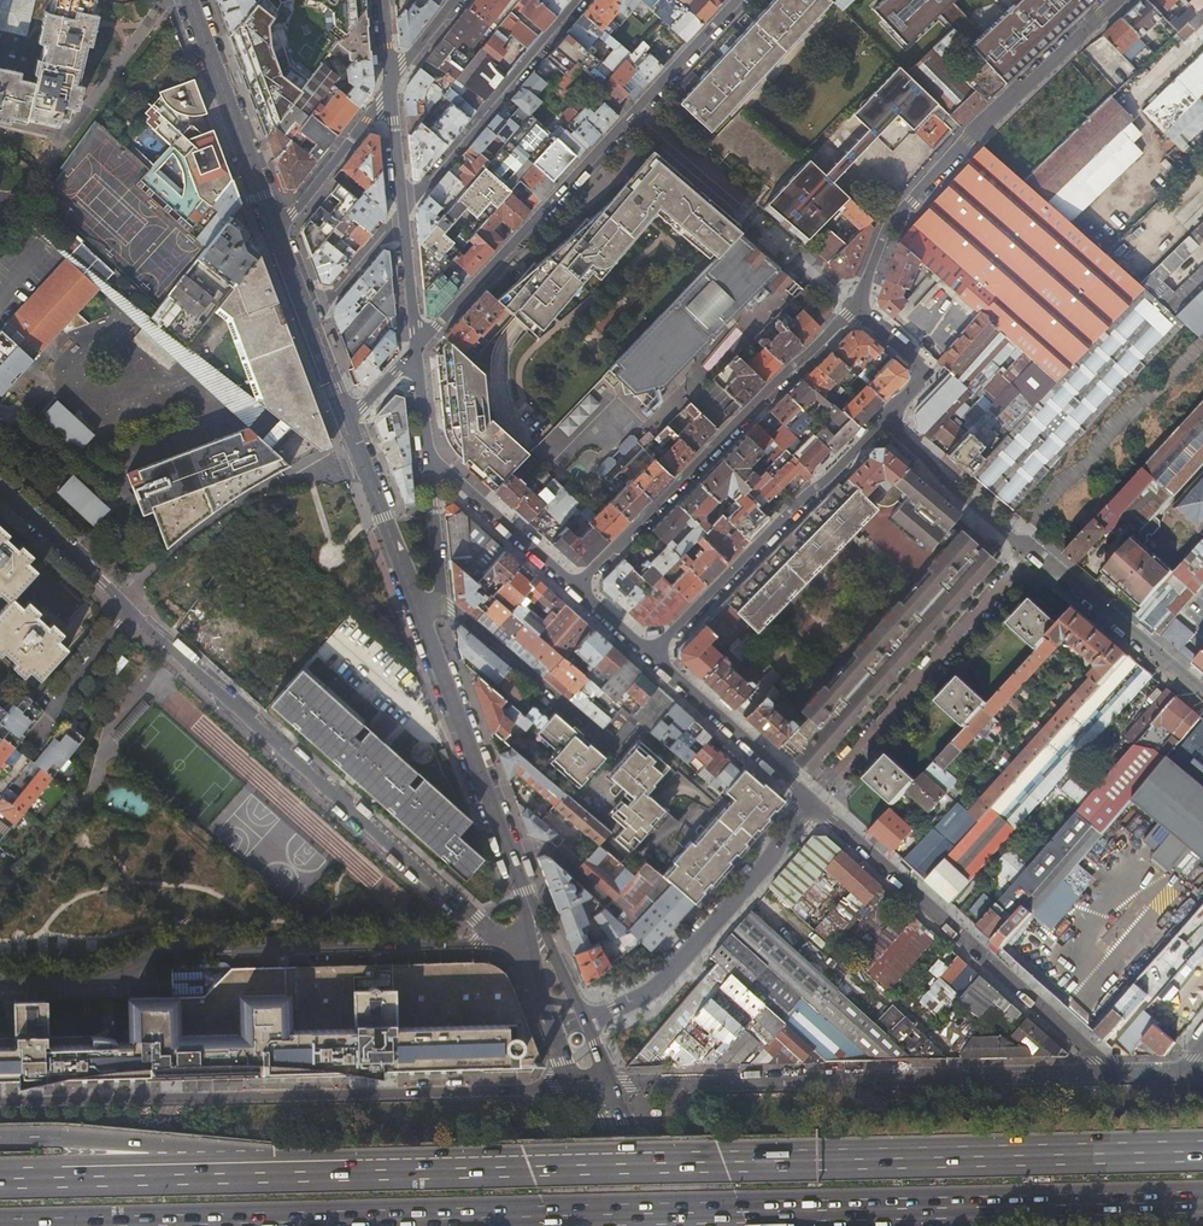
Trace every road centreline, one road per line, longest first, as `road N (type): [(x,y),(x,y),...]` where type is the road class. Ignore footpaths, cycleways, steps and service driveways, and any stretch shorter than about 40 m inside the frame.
road 1 (trunk): [(384,1225),(1202,1208)]
road 2 (trunk): [(1202,1156),(394,1168)]
road 3 (residential): [(575,1088),(0,1102)]
road 4 (residential): [(0,986),(101,984),(161,952),(501,942)]
road 5 (residential): [(130,610),(501,942)]
road 6 (residential): [(1102,1073),(608,1084)]
road 7 (residential): [(745,0),(421,349)]
road 8 (residential): [(856,307),(887,228),(1115,0)]
road 9 (trunk): [(394,1168),(74,1136),(0,1136)]
road 10 (residential): [(856,307),(578,587)]
road 11 (trunk): [(394,1168),(0,1176)]
road 12 (residential): [(1102,1073),(812,807)]
road 13 (tertiary): [(416,605),(541,939)]
road 14 (residential): [(1028,549),(812,807)]
road 15 (residential): [(659,653),(887,421)]
road 16 (residential): [(587,0),(404,210)]
road 17 (tertiary): [(191,0),(279,234)]
road 18 (residential): [(620,752),(438,601)]
road 19 (residential): [(663,983),(812,807)]
road 20 (residential): [(1202,693),(1028,549)]
road 21 (residential): [(812,807),(659,653)]
road 22 (tertiary): [(279,234),(346,427)]
road 23 (residential): [(279,234),(394,79)]
road 24 (residential): [(578,587),(434,459)]
road 25 (tertiary): [(346,427),(416,605)]
road 26 (residential): [(1028,549),(887,421)]
road 27 (residential): [(0,488),(130,610)]
road 28 (residential): [(887,421),(920,381),(918,365),(856,307)]
road 29 (tertiary): [(662,1225),(608,1084)]
road 30 (tertiary): [(575,1088),(633,1225)]
road 31 (residential): [(438,601),(434,459)]
road 32 (residential): [(421,349),(404,210)]
road 33 (residential): [(404,210),(394,79)]
road 34 (residential): [(49,701),(130,610)]

